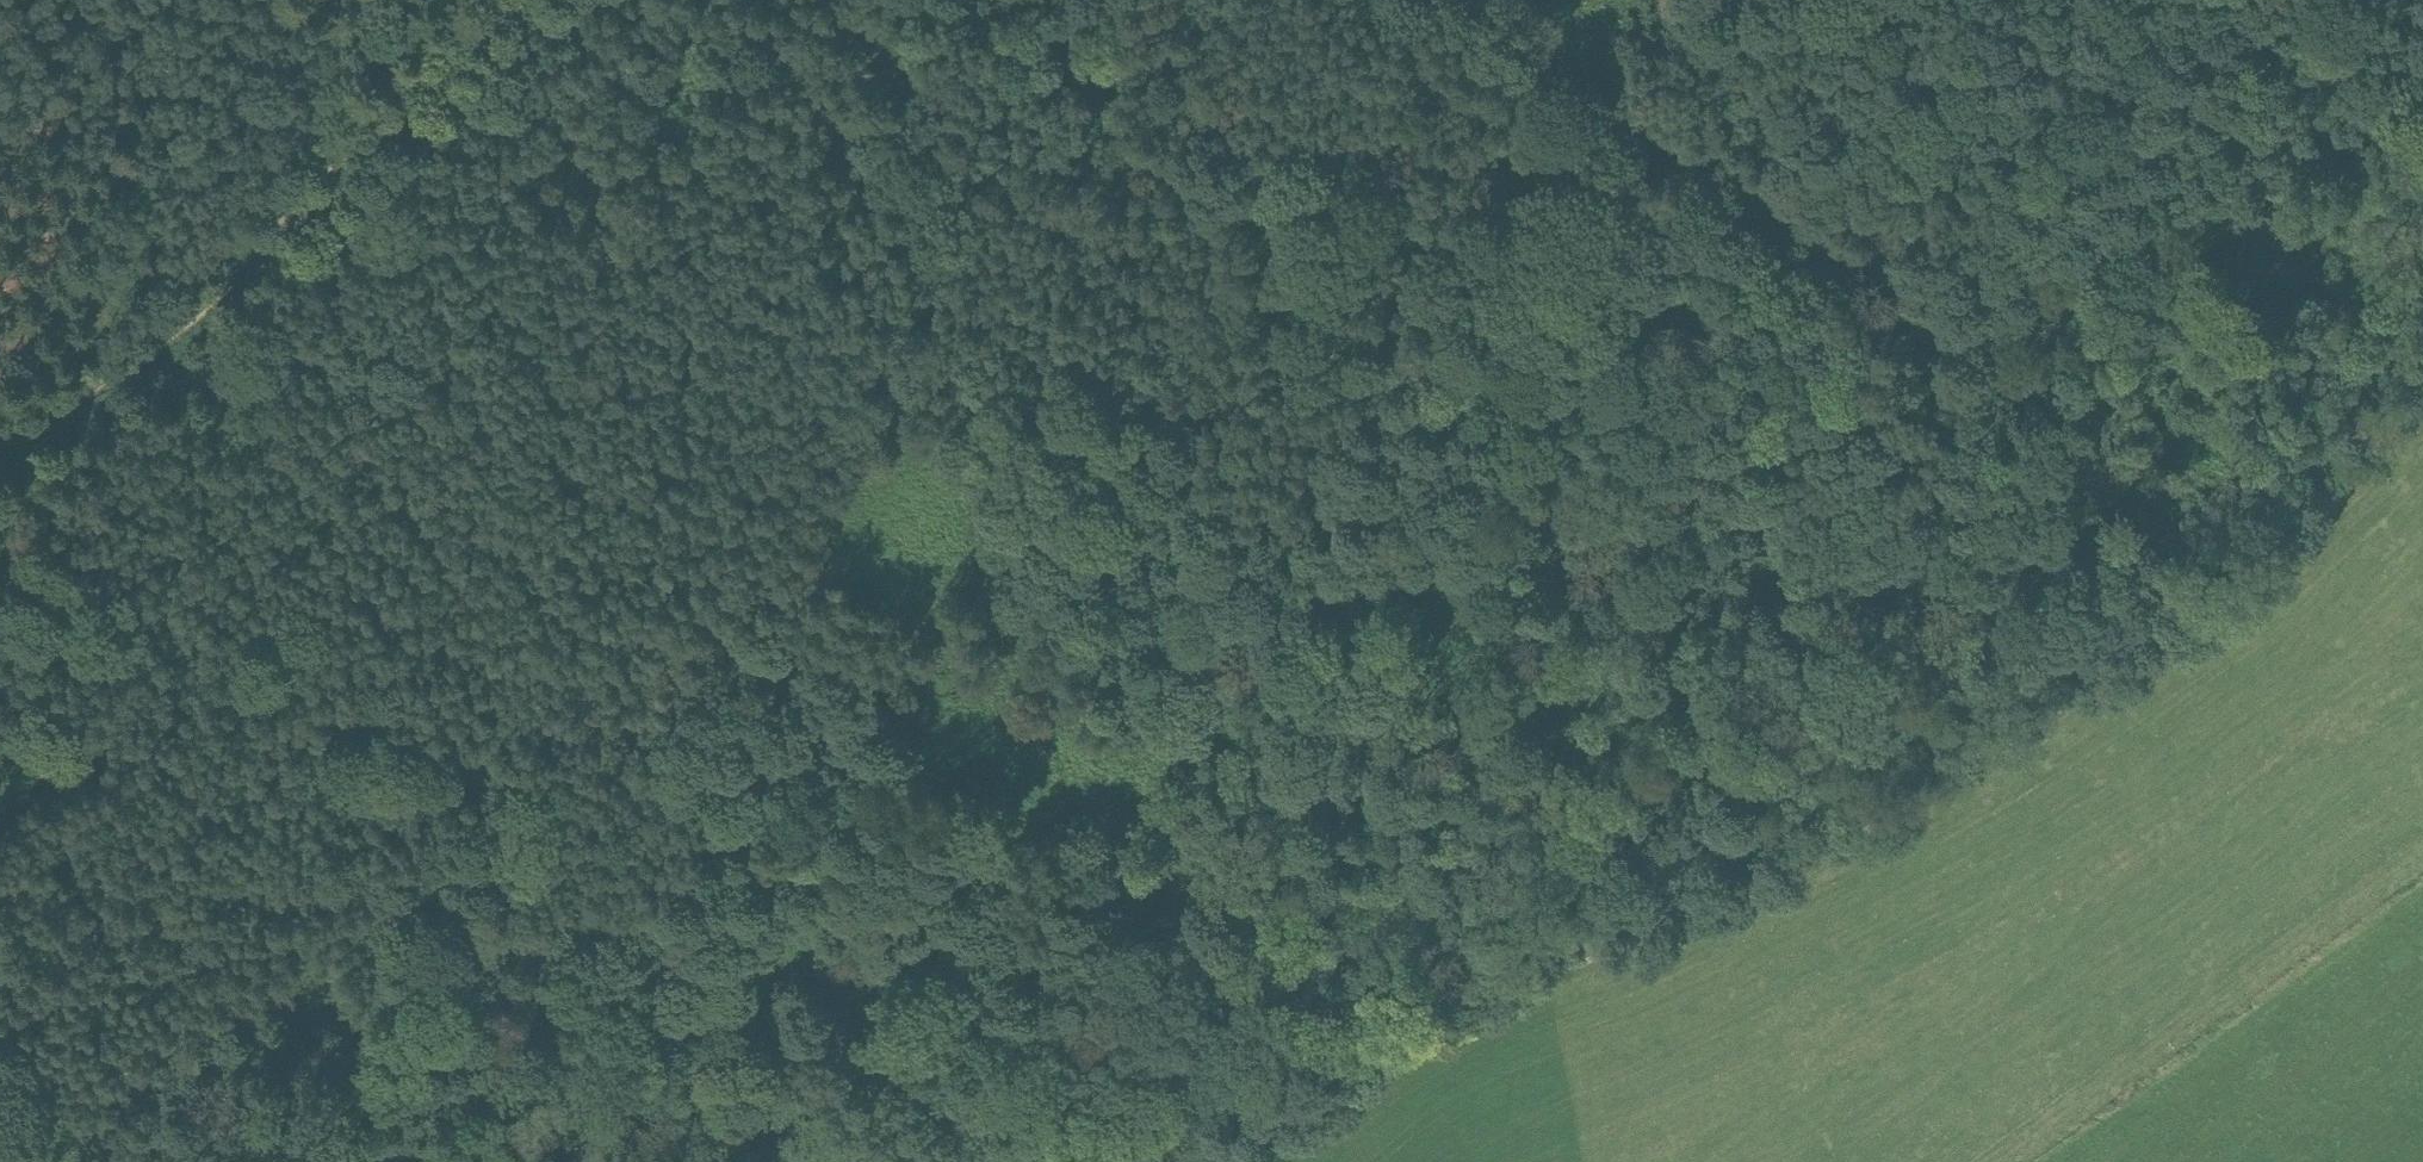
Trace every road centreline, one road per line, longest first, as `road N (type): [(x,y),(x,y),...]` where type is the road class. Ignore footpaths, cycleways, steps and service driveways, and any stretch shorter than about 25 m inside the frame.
road 1 (track): [(0,450),(185,330),(519,0)]

